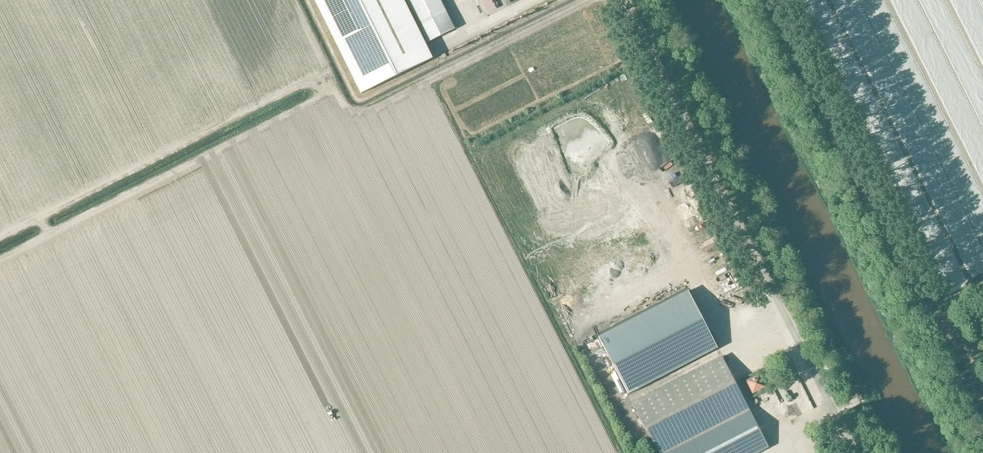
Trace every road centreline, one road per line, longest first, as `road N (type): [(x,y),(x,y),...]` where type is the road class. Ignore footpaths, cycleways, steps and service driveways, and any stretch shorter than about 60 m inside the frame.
road 1 (unclassified): [(855,452),(625,0)]
road 2 (unclassified): [(982,424),(768,0)]

